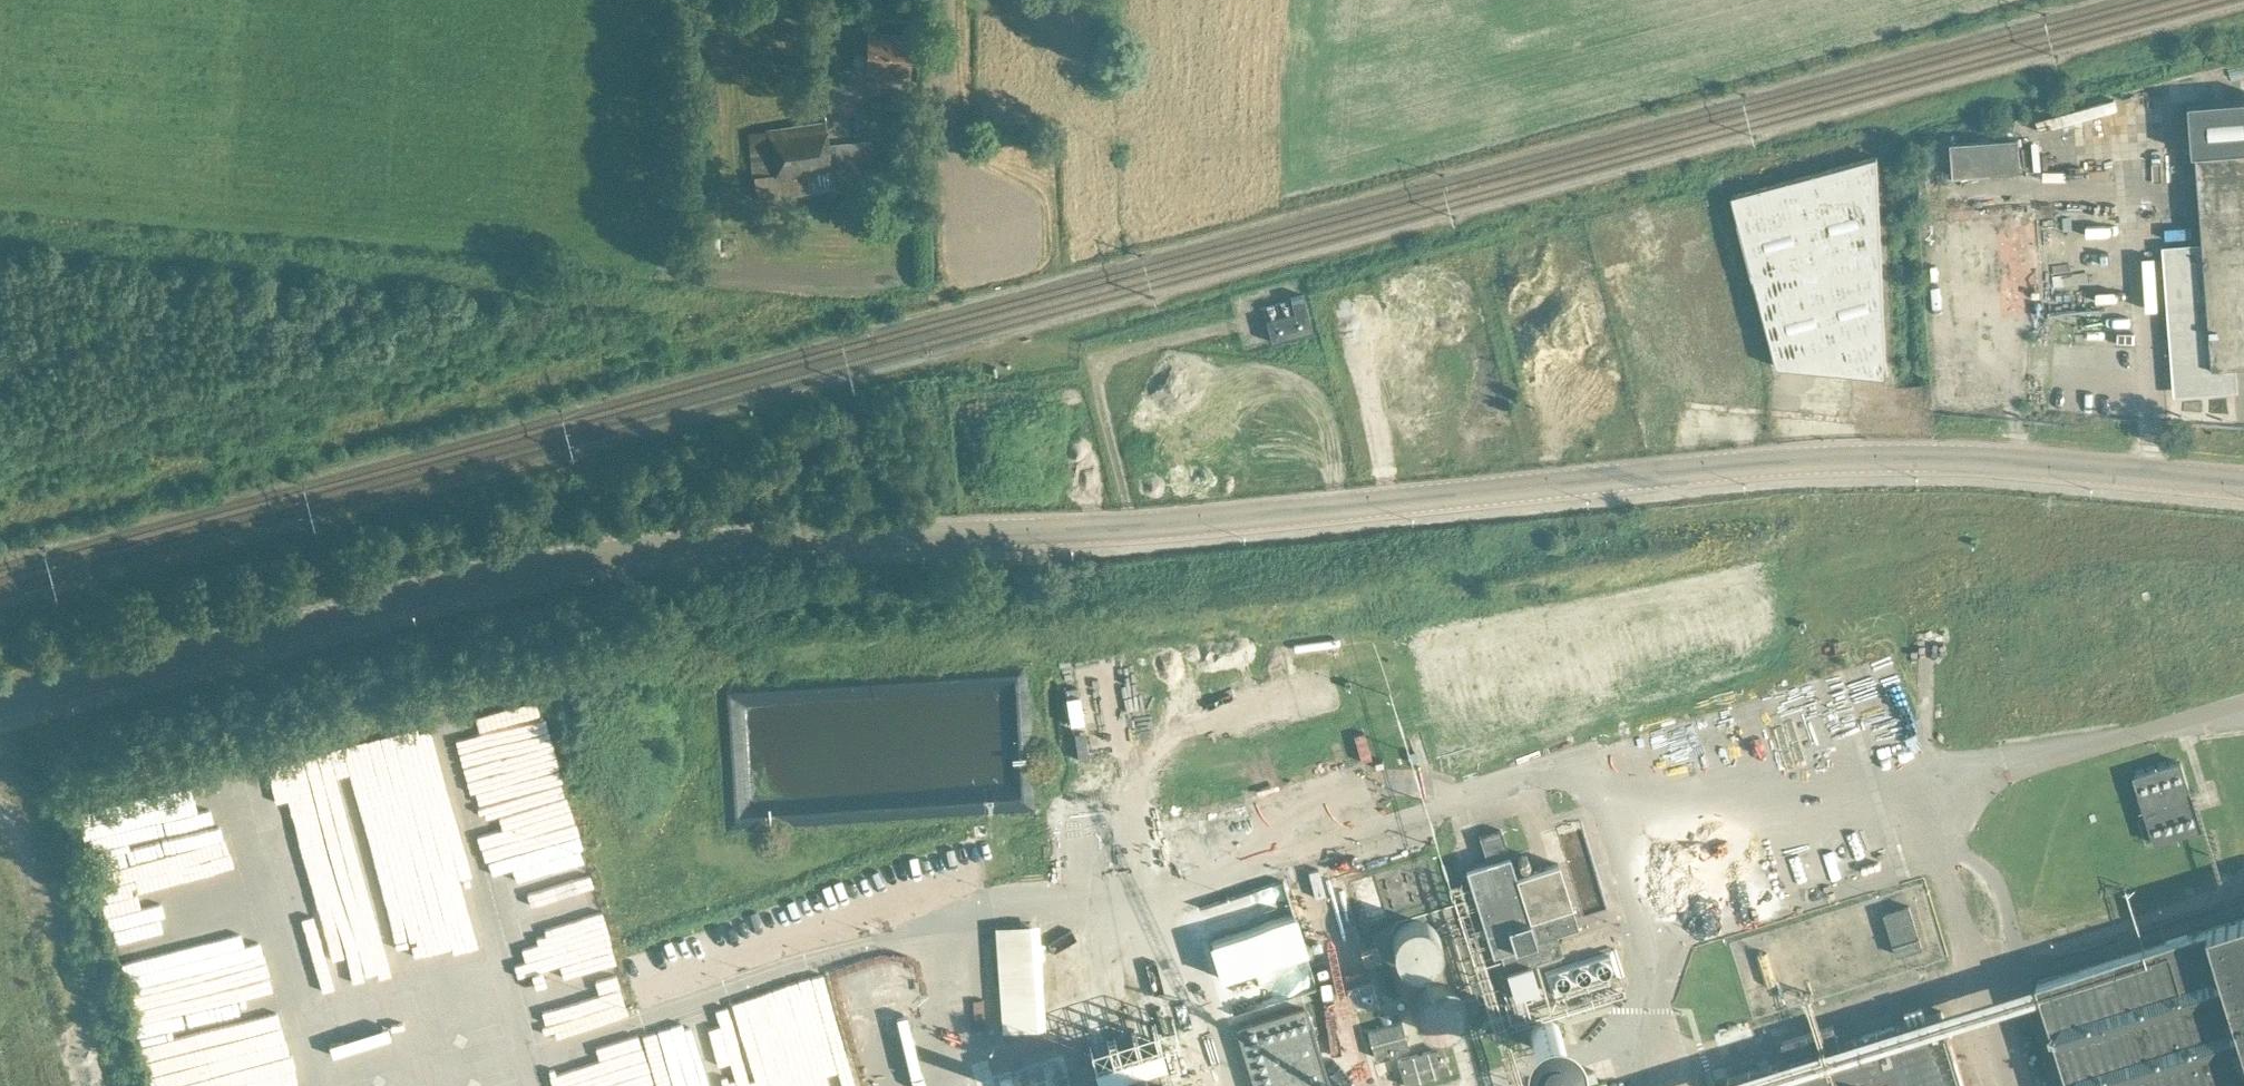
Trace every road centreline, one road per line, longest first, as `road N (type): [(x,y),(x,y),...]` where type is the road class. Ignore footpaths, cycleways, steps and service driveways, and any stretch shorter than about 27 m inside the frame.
road 1 (unclassified): [(0,706),(472,580),(699,543),(1171,524),(1824,459),(2017,462),(2243,484)]
road 2 (unclassified): [(957,240),(945,0)]

